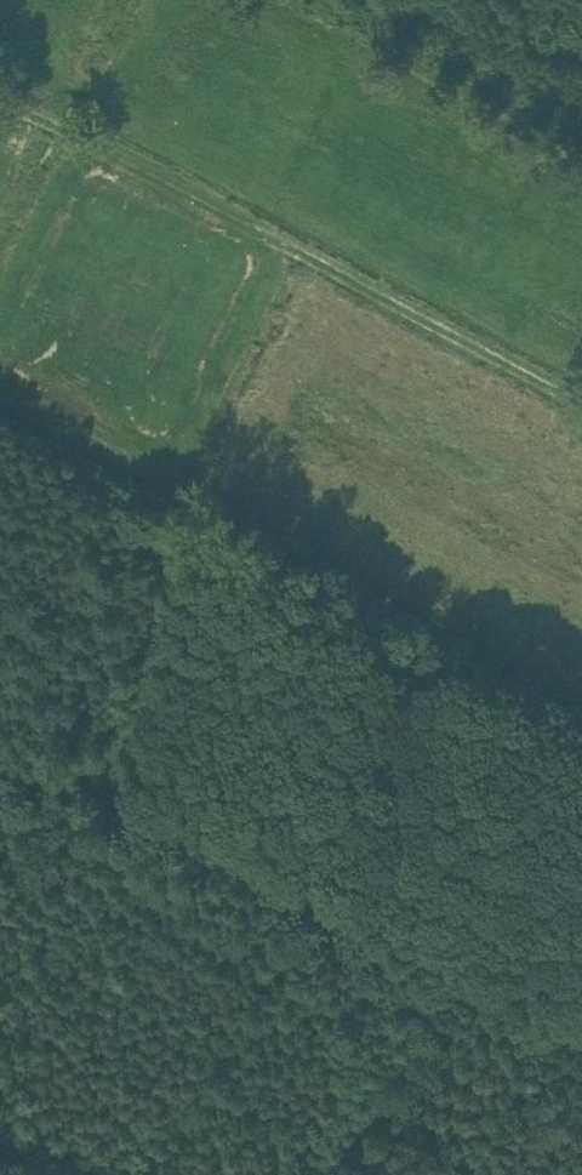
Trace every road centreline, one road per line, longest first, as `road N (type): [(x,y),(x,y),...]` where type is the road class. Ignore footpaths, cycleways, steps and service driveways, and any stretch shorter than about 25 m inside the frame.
road 1 (track): [(581,1023),(128,797),(41,786),(0,765)]

